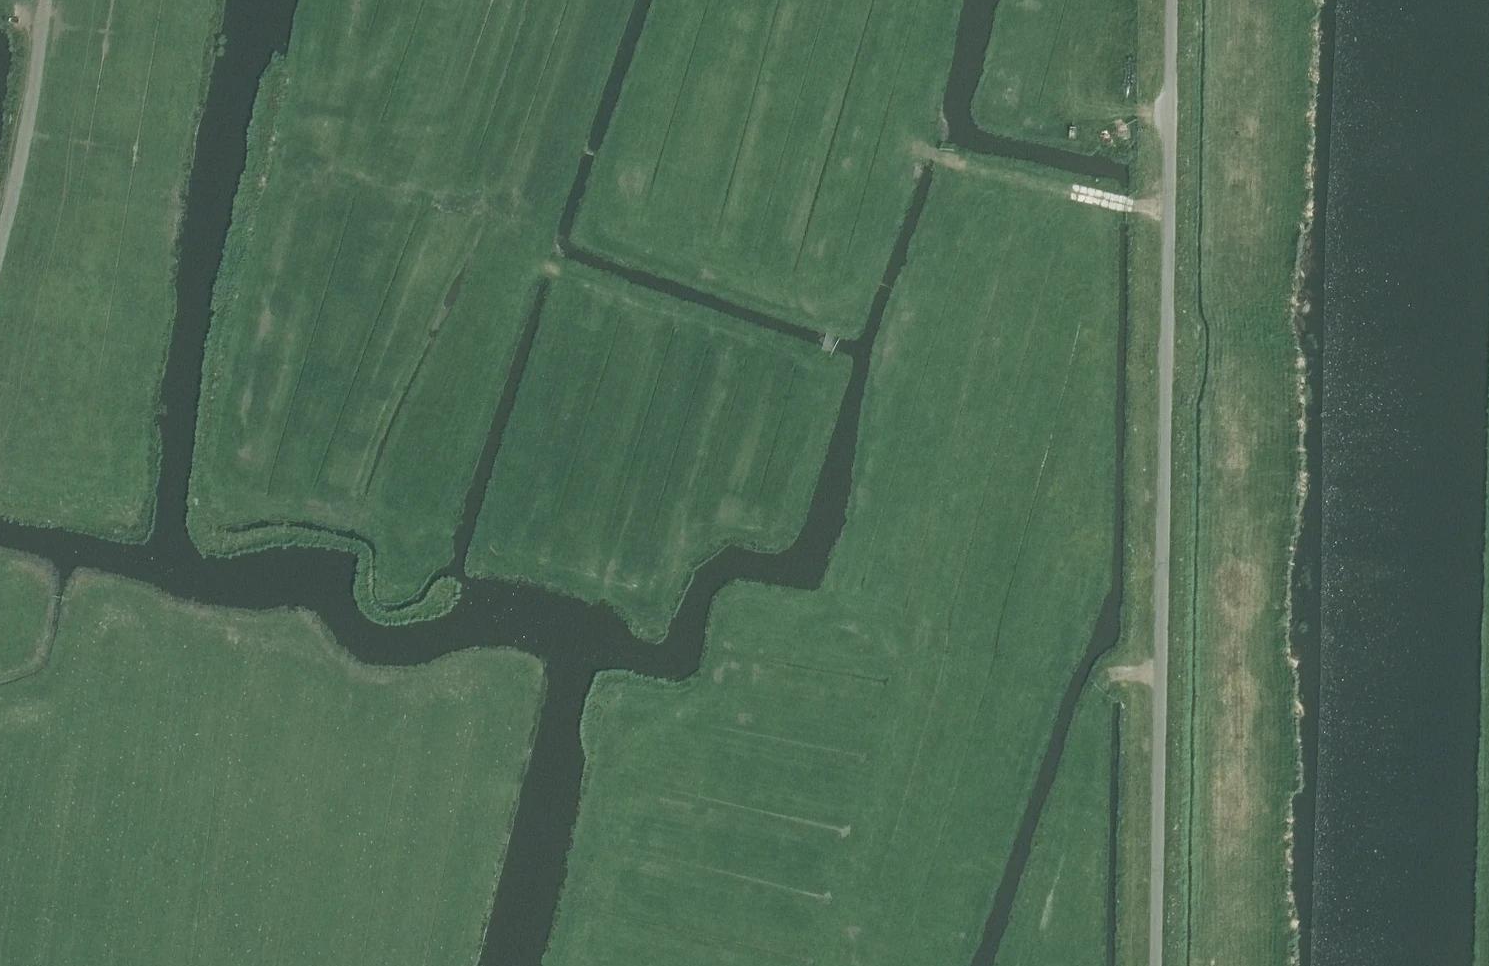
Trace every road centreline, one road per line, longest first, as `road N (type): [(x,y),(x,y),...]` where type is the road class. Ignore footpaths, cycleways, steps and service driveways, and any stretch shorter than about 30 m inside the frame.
road 1 (unclassified): [(1156,965),(1175,0)]
road 2 (track): [(1171,210),(913,146),(833,334)]
road 3 (track): [(47,0),(0,252)]

